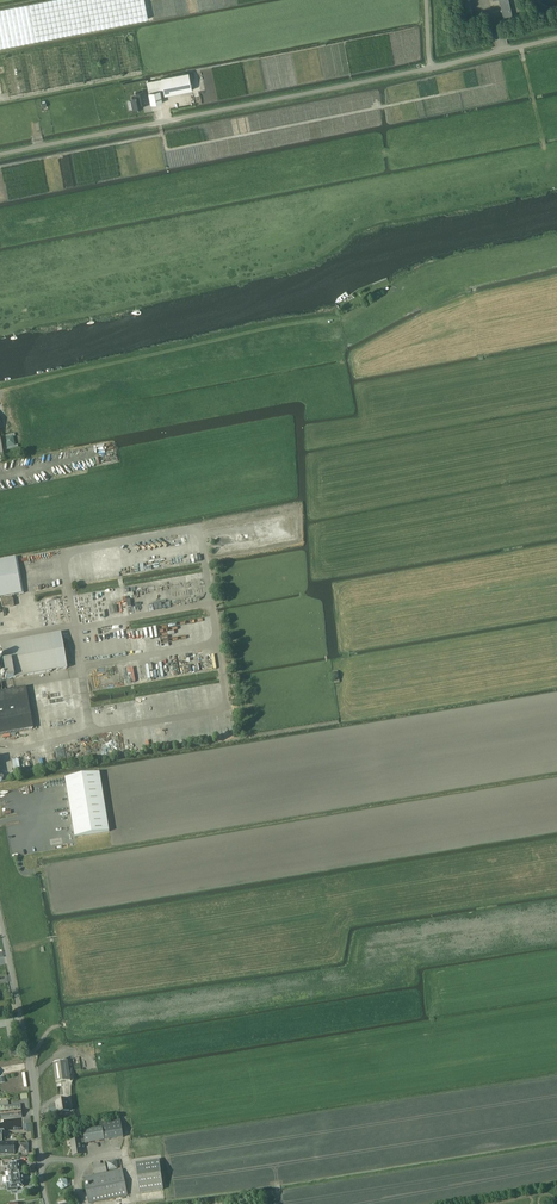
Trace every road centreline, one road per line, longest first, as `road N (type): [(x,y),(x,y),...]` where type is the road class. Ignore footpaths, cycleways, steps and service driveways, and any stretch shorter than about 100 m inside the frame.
road 1 (unclassified): [(0,156),(430,68)]
road 2 (unclassified): [(47,1203),(24,1023),(0,912)]
road 3 (track): [(550,179),(521,47)]
road 4 (unclassified): [(430,68),(556,39)]

